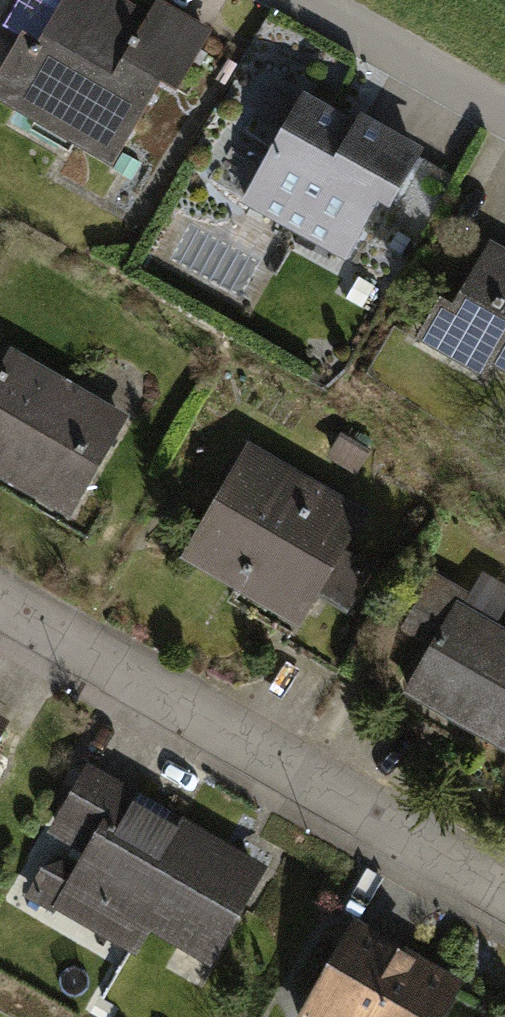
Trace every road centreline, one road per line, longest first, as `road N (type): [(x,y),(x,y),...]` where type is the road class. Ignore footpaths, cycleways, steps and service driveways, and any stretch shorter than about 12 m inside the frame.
road 1 (residential): [(504,891),(0,601)]
road 2 (residential): [(308,0),(504,112)]

